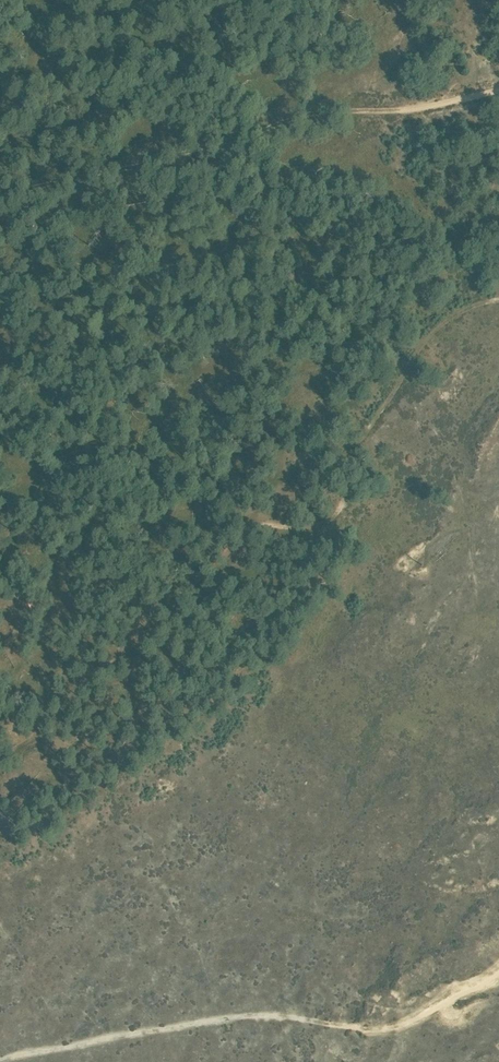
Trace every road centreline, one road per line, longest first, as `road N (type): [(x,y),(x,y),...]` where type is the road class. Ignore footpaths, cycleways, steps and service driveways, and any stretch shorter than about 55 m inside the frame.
road 1 (track): [(0,1061),(227,1018),(287,1016),(377,1030),(407,1023),(498,972)]
road 2 (track): [(498,90),(392,112),(326,107),(0,197)]

